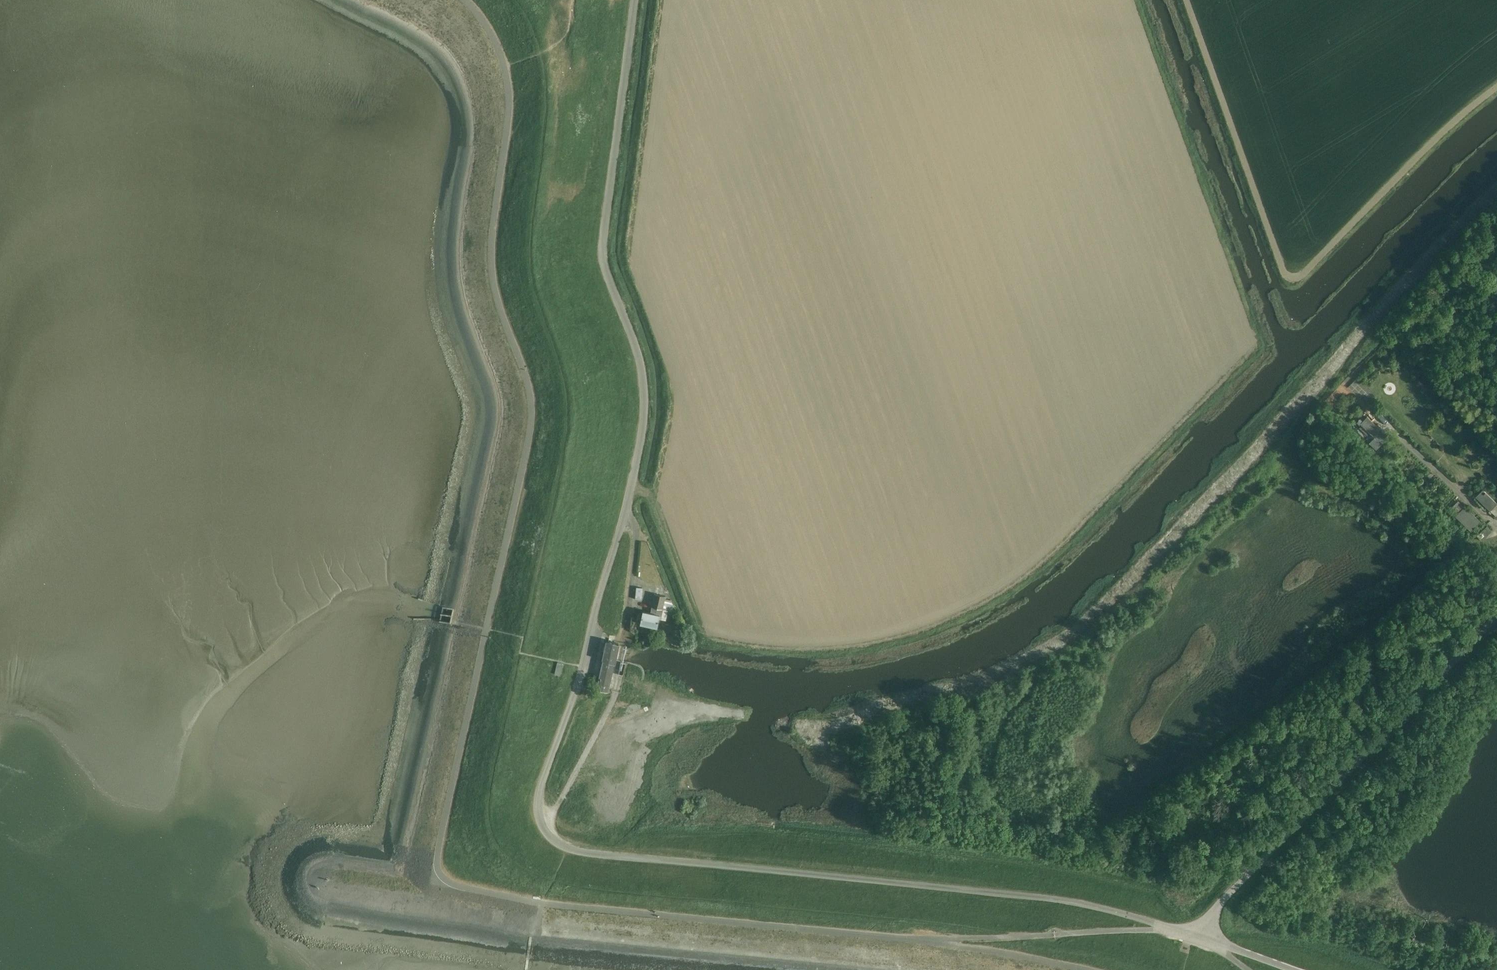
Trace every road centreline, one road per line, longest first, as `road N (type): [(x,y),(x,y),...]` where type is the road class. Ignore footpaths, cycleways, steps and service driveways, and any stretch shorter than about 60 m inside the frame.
road 1 (unclassified): [(1193,934),(1078,903),(571,851),(542,826),(540,792),(583,667),(643,421),(640,361),(604,242),(637,0)]
road 2 (unclassified): [(1496,617),(1193,934)]

